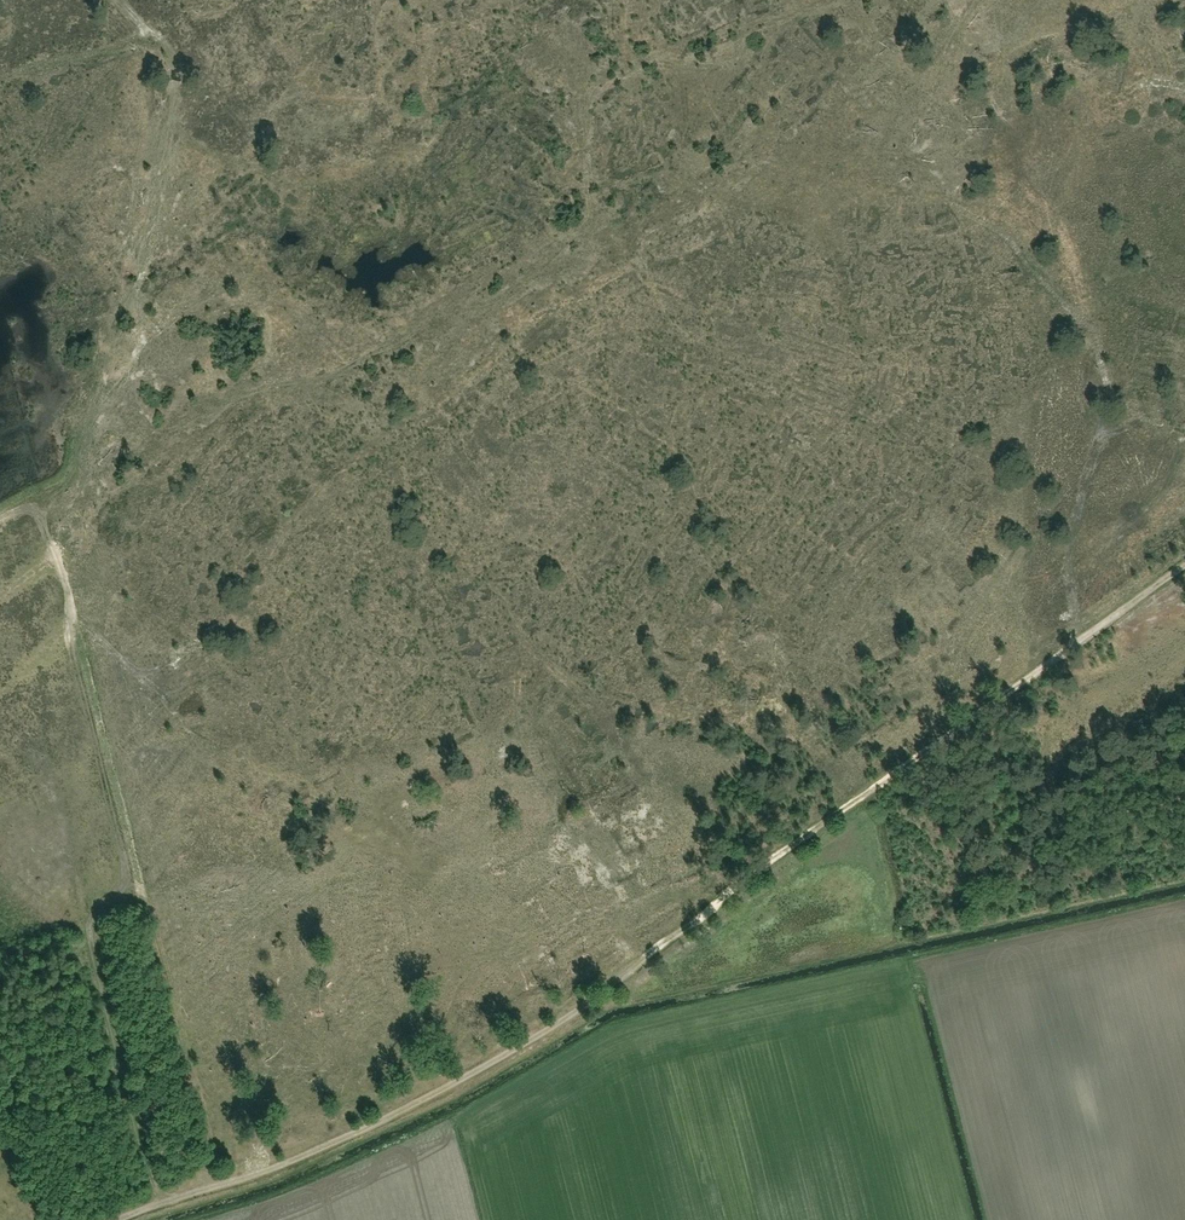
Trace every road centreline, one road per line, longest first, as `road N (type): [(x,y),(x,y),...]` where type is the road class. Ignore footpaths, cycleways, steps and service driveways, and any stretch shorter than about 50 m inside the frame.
road 1 (track): [(143,1219),(435,1094),(559,1024),(785,849),(1184,565)]
road 2 (track): [(86,923),(165,1211)]

